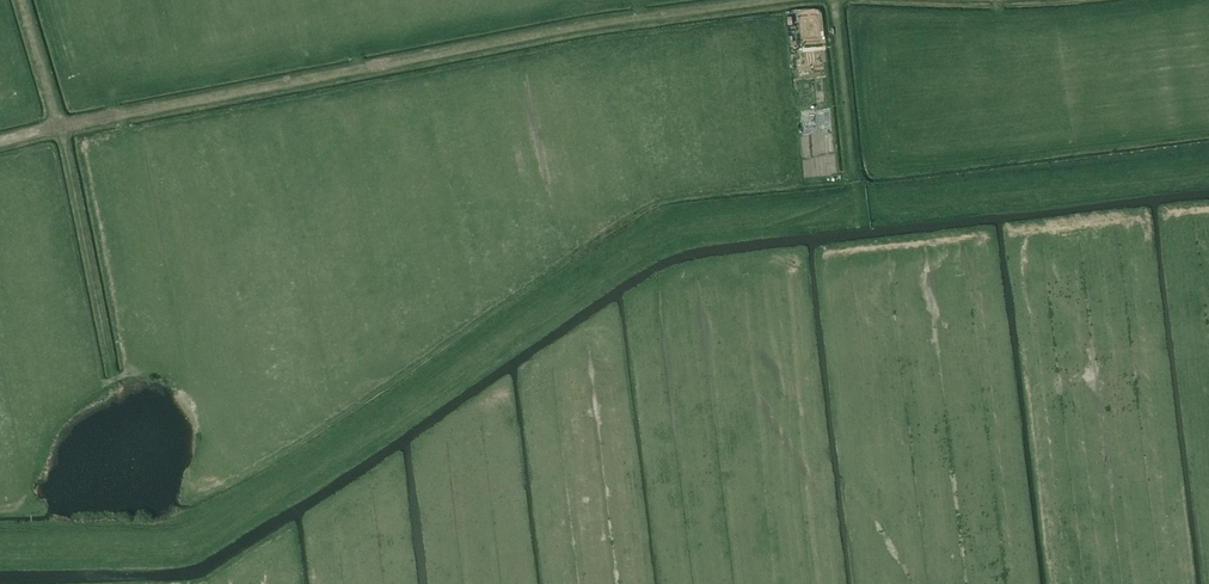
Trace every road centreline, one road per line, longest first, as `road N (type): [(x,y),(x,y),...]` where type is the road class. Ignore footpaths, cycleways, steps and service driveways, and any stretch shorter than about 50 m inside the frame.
road 1 (track): [(0,142),(495,42),(777,0)]
road 2 (track): [(23,0),(62,126),(113,372)]
road 3 (track): [(834,0),(856,180)]

